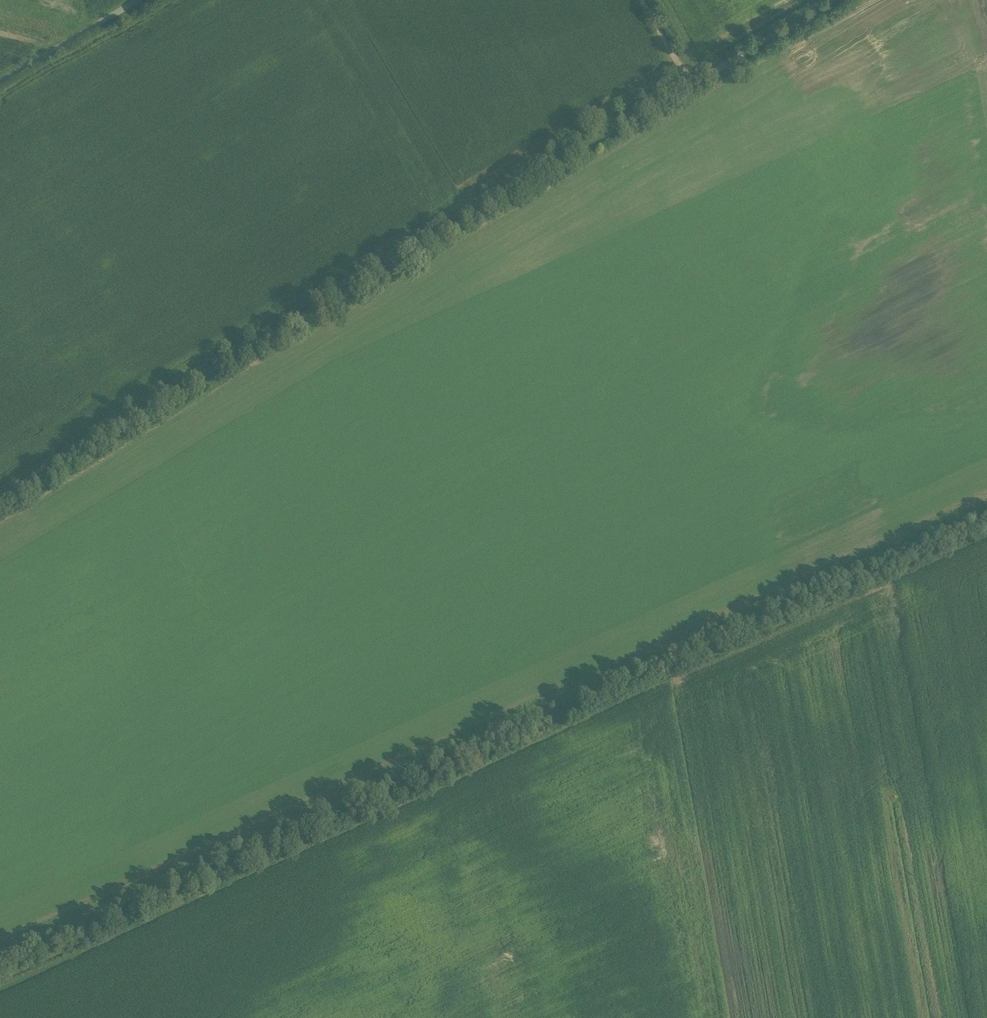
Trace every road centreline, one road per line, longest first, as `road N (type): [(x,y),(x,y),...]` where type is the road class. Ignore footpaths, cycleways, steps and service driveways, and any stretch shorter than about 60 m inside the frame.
road 1 (unclassified): [(139,0),(0,83)]
road 2 (track): [(823,0),(692,78)]

